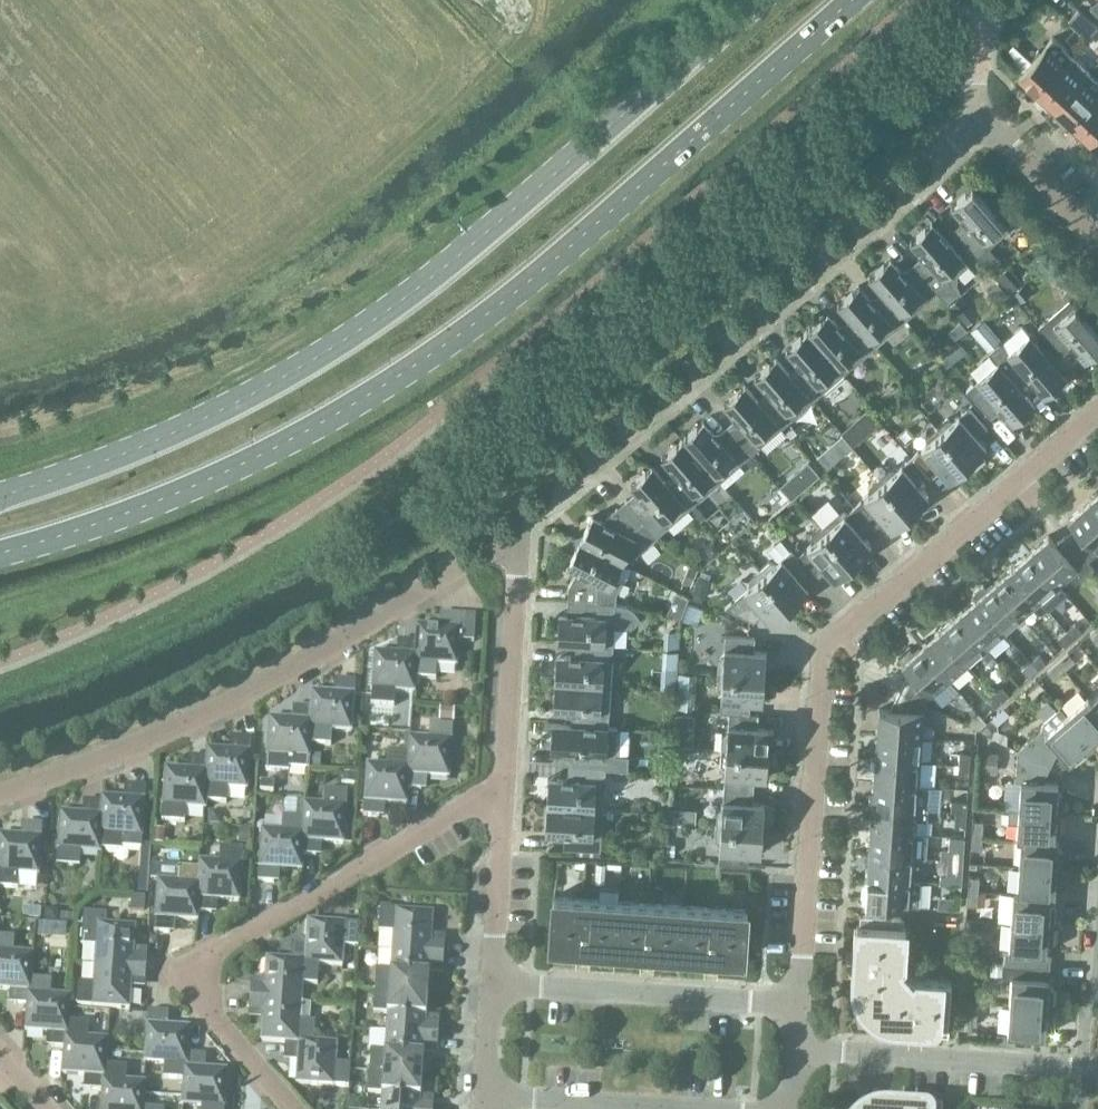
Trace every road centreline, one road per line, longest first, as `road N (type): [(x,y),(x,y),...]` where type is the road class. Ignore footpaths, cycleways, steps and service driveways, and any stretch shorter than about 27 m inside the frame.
road 1 (secondary): [(0,552),(238,466),(405,374),(511,299),(854,0)]
road 2 (secondary): [(759,0),(367,330),(181,432),(0,499)]
road 3 (residential): [(800,1004),(828,647),(1097,413)]
road 4 (residential): [(521,527),(977,124)]
road 5 (residential): [(0,795),(164,735),(350,636),(521,527)]
road 6 (residential): [(297,1108),(200,1003),(197,975),(211,956),(504,789)]
road 7 (residential): [(492,985),(800,1004)]
road 8 (residential): [(798,1051),(1080,1069)]
road 9 (residential): [(504,789),(521,527)]
road 10 (residential): [(492,985),(504,789)]
road 11 (residential): [(1097,246),(1004,139),(977,124)]
road 12 (residential): [(646,1108),(485,1101)]
road 13 (residential): [(1008,0),(981,23),(977,124)]

